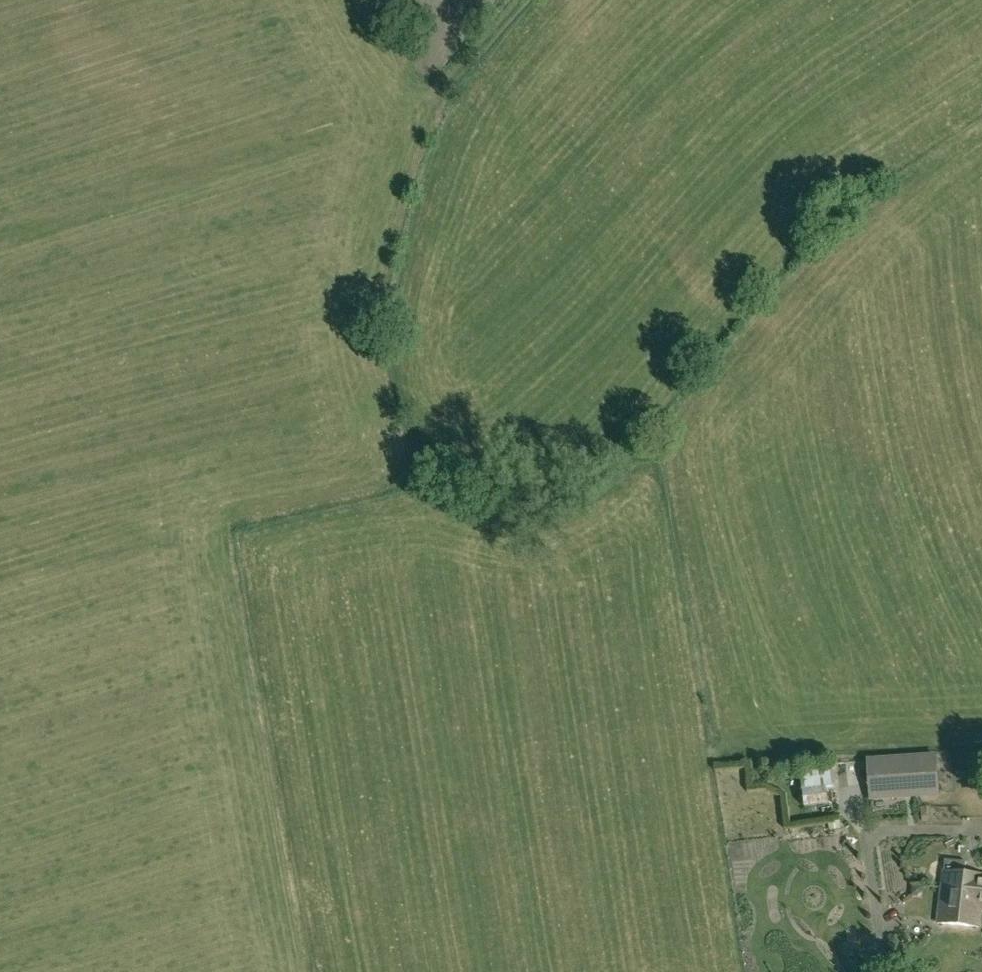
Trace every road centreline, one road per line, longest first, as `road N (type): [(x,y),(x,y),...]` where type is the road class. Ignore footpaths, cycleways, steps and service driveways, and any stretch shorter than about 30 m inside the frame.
road 1 (track): [(437,94),(528,0)]

